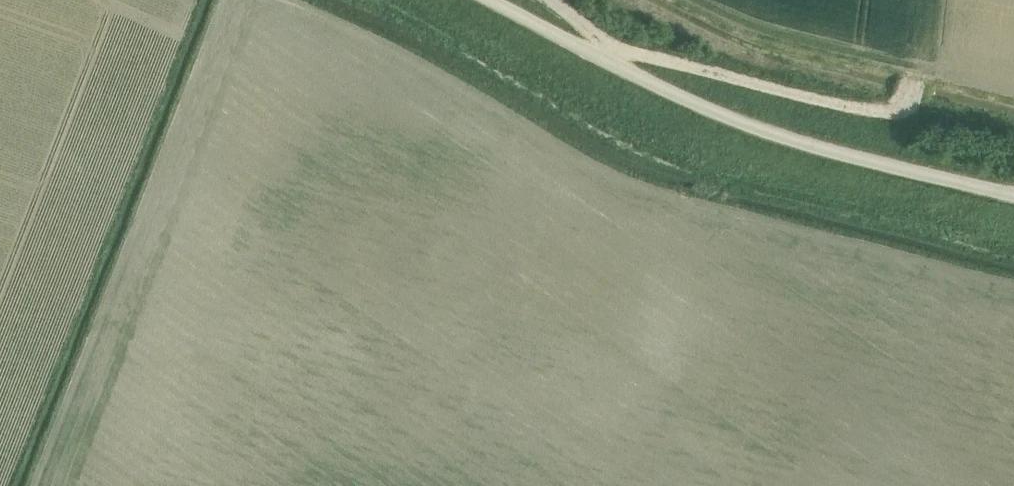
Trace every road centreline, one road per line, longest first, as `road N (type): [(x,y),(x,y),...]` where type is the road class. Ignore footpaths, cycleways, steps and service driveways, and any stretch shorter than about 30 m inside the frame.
road 1 (unclassified): [(1013,194),(724,118),(489,0)]

